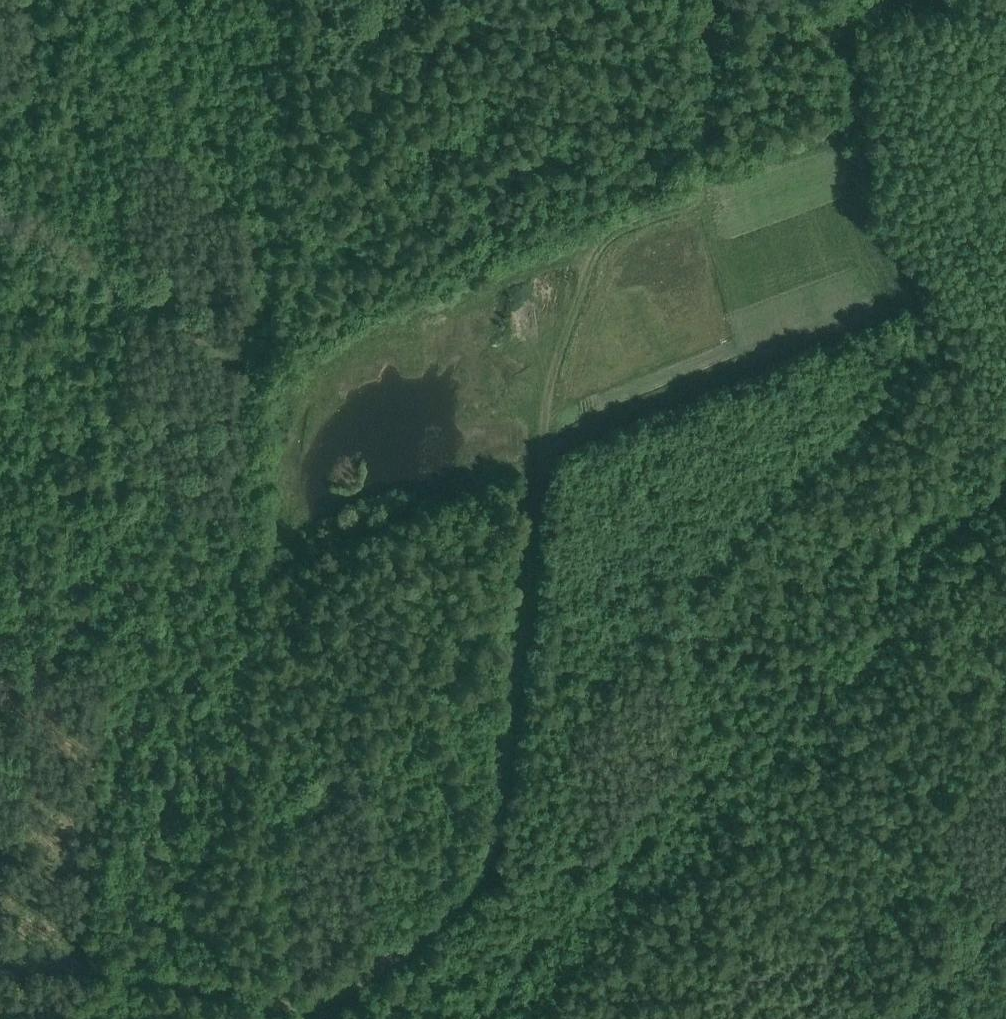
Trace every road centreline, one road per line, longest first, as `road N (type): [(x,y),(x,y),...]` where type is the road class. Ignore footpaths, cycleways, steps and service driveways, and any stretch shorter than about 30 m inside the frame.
road 1 (track): [(310,1006),(443,919),(483,870),(552,380),(602,245)]
road 2 (track): [(274,378),(852,137),(871,107),(855,25),(896,0)]
road 3 (track): [(0,217),(274,378)]
road 4 (track): [(0,955),(218,992)]
road 5 (track): [(708,192),(701,157),(710,0)]
road 6 (track): [(1005,920),(906,1018)]

